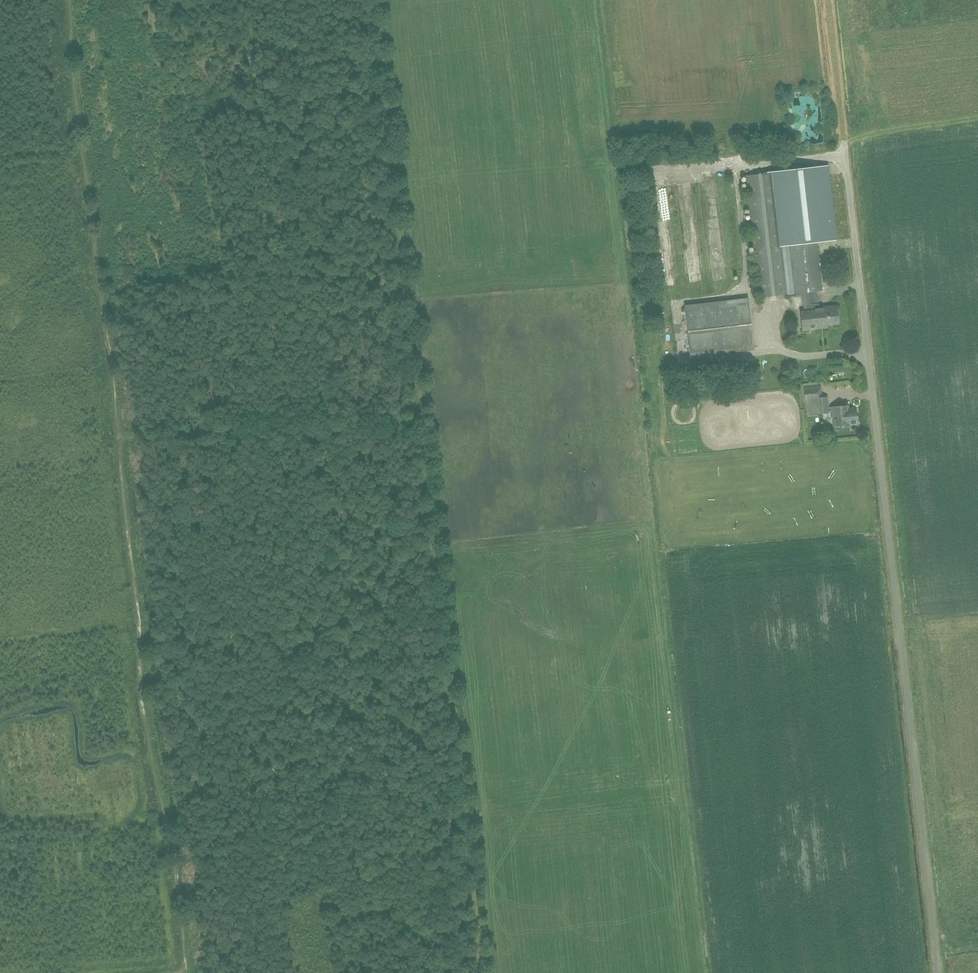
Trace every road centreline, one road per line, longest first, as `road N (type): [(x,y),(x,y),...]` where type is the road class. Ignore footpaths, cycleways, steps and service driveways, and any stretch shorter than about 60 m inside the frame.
road 1 (residential): [(938,972),(844,142)]
road 2 (track): [(423,417),(485,972)]
road 3 (track): [(373,0),(423,417)]
road 4 (track): [(352,423),(120,440)]

